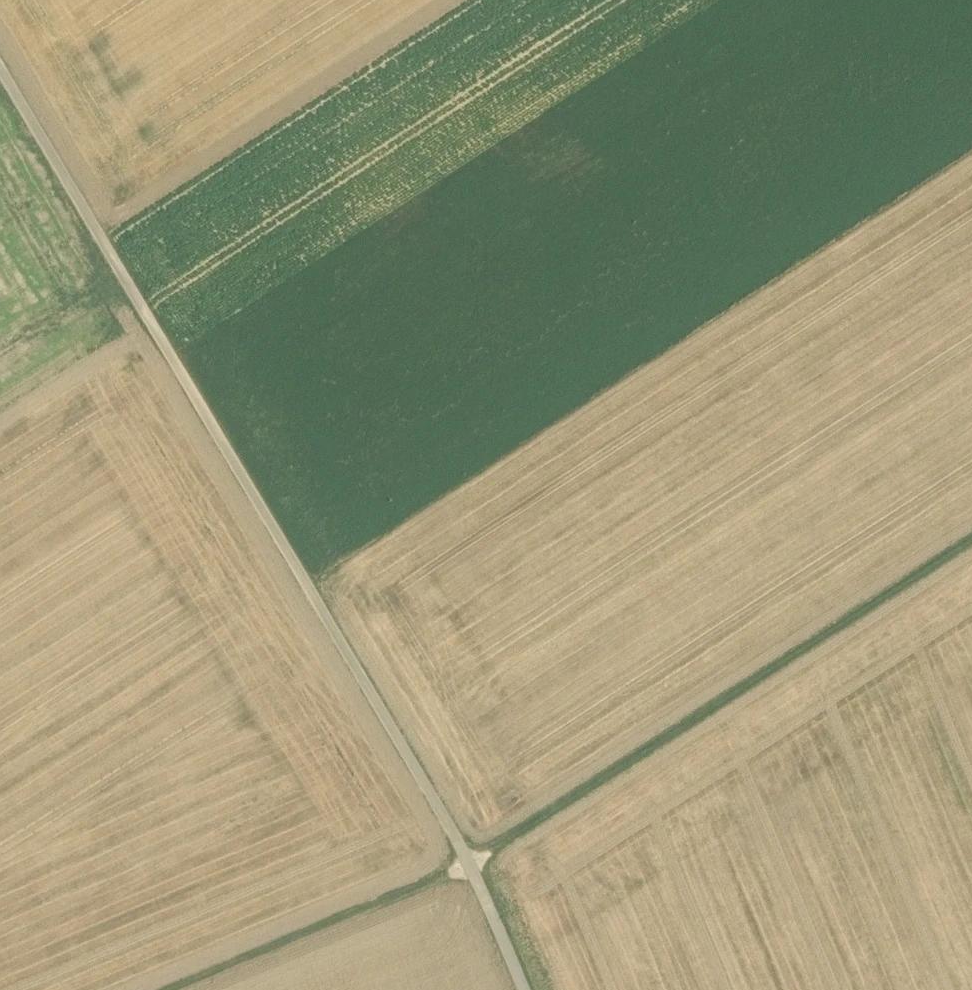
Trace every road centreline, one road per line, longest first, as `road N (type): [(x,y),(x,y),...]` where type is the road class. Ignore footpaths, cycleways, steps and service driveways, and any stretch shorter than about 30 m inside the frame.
road 1 (track): [(0,65),(487,875),(536,989)]
road 2 (track): [(214,989),(487,875),(971,562)]

